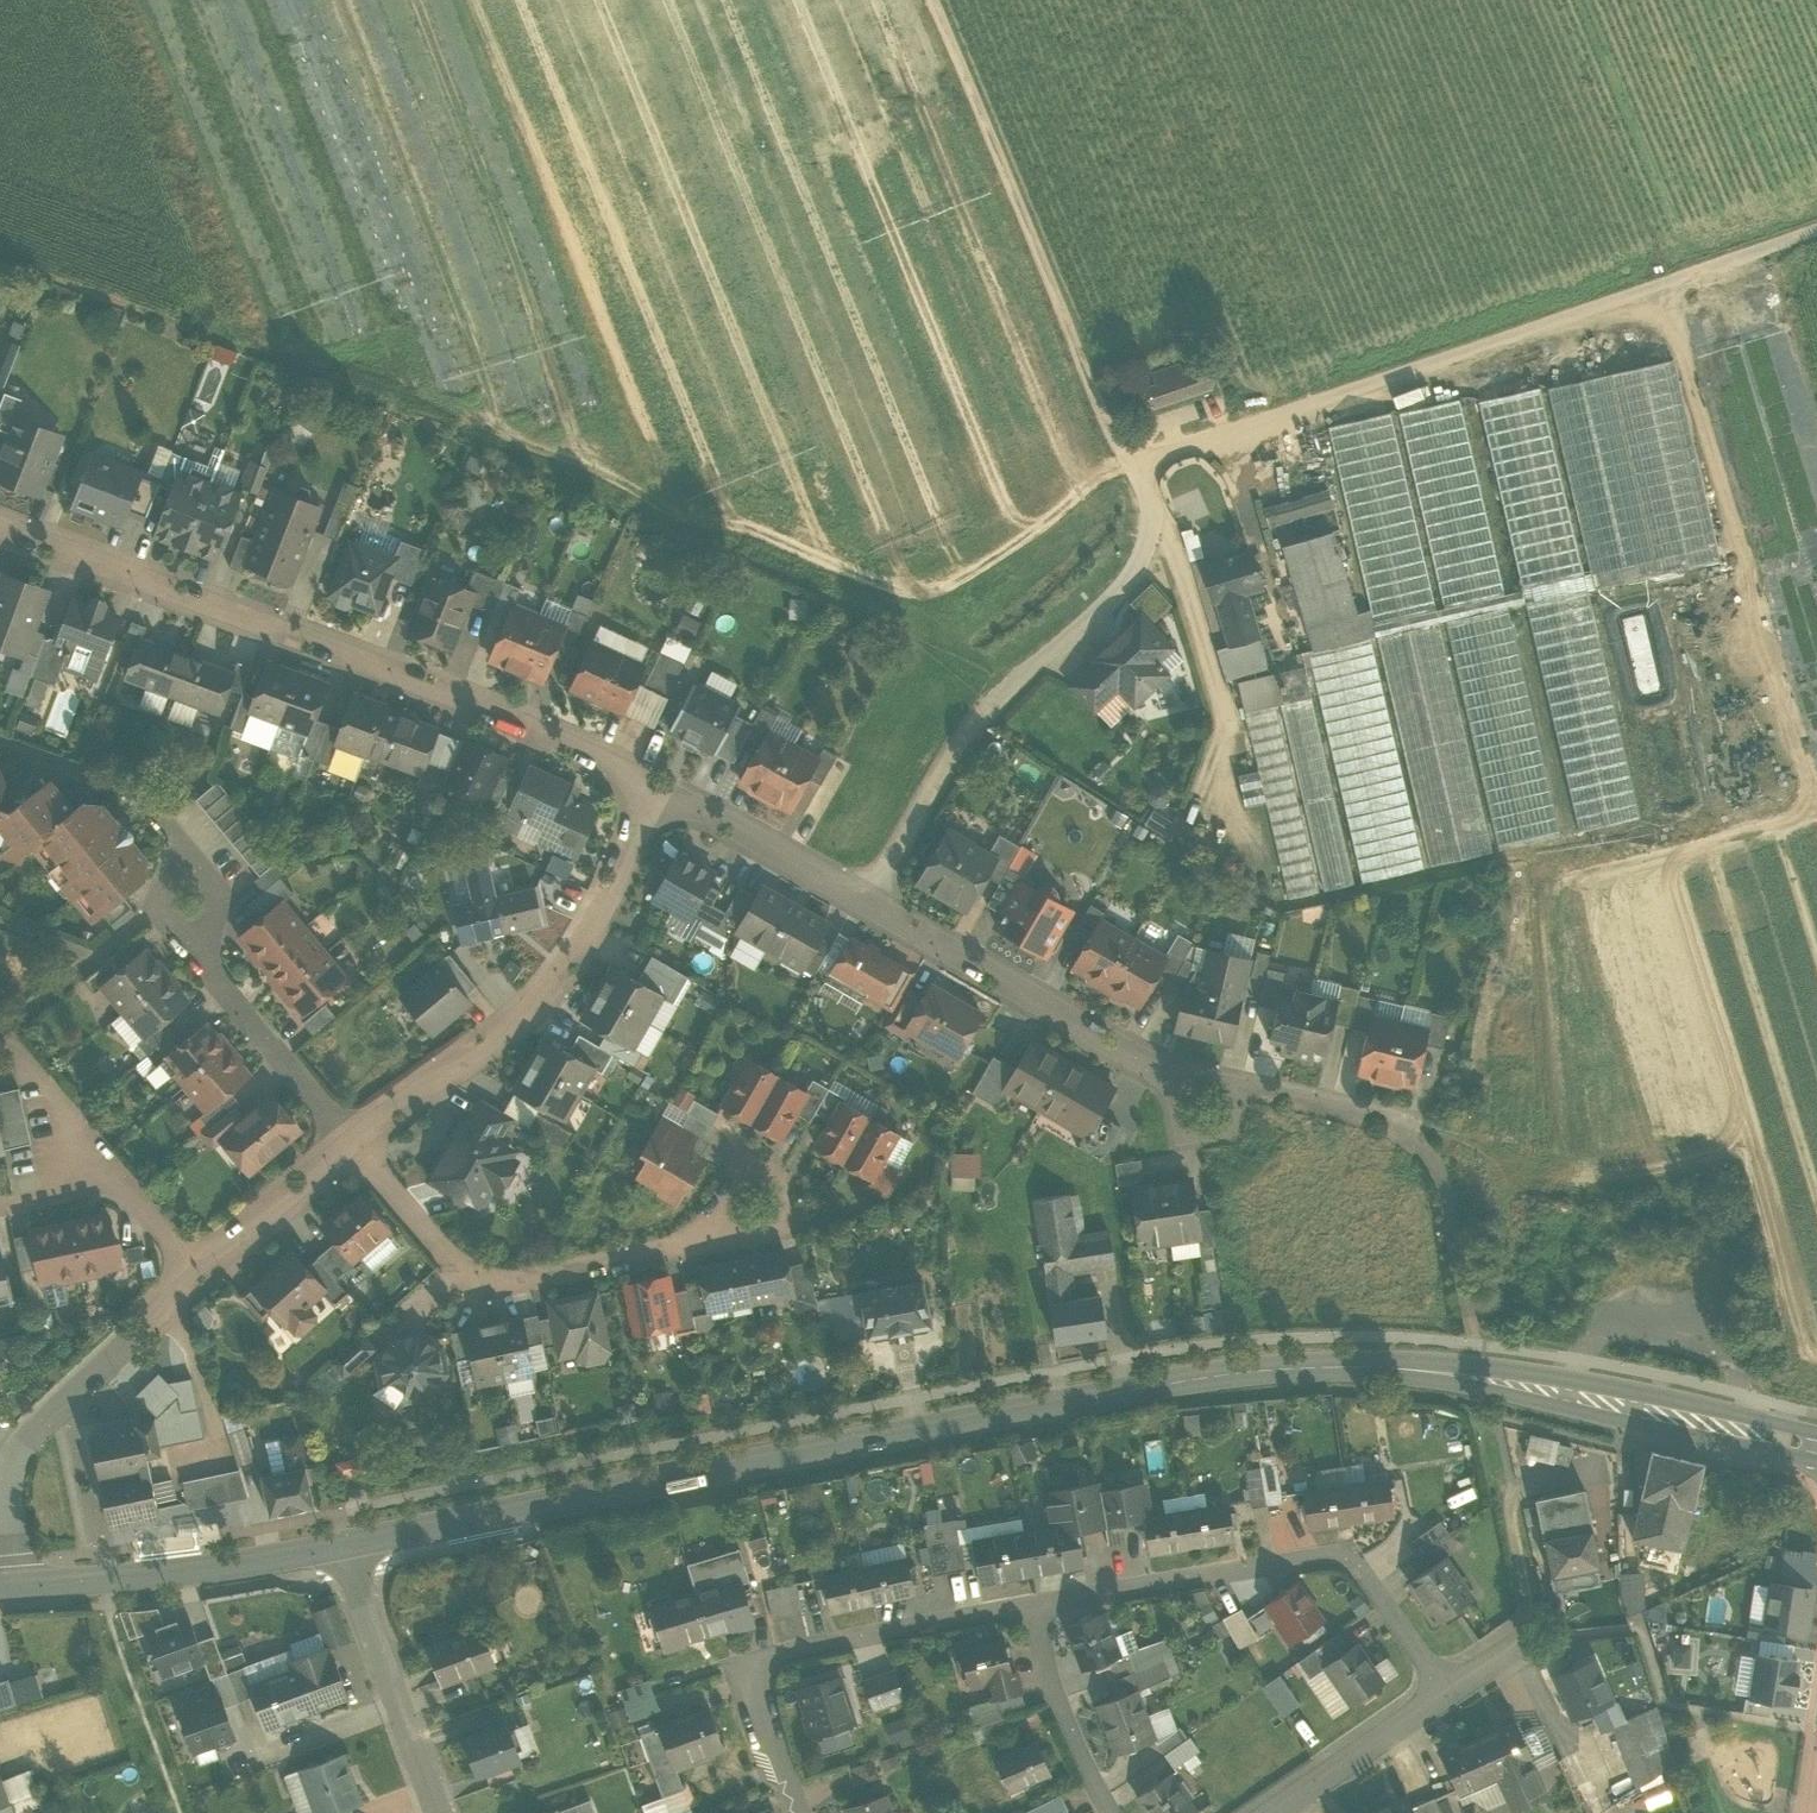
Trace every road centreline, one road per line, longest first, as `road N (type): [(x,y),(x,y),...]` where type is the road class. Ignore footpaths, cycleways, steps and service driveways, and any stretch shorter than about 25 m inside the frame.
road 1 (secondary): [(1816,1447),(1497,1381),(1390,1368),(1302,1368),(1107,1396),(343,1545)]
road 2 (unclassified): [(1129,467),(1816,226)]
road 3 (residential): [(656,787),(421,681),(0,526)]
road 4 (residential): [(1129,467),(1152,534),(1104,604),(985,711),(954,750),(868,903)]
road 5 (track): [(933,0),(1129,467)]
road 6 (residential): [(1449,1693),(1348,1553),(1034,1604)]
road 7 (residential): [(351,1140),(495,1036),(550,986),(595,919),(656,787)]
road 8 (residential): [(351,1140),(478,1289),(729,1231)]
road 9 (residential): [(1034,1604),(802,1648),(760,1666),(756,1689),(800,1812)]
road 10 (residential): [(868,903),(1170,1070)]
road 11 (secondary): [(343,1545),(183,1572),(18,1586)]
road 12 (residential): [(18,1586),(10,1466),(33,1432),(142,1328)]
road 13 (residential): [(438,1812),(343,1545)]
road 14 (residential): [(656,787),(868,903)]
road 15 (residential): [(351,1140),(198,966)]
road 16 (residential): [(1109,1812),(1051,1683),(1034,1604)]
road 17 (residential): [(1274,1812),(1449,1693)]
road 18 (residential): [(199,1274),(351,1140)]
road 19 (residential): [(729,1231),(714,1195),(738,1165),(776,1170),(791,1206),(767,1236)]
road 20 (residential): [(120,1179),(0,1035)]
road 21 (residential): [(198,966),(221,907),(208,877),(160,868),(157,909)]
road 22 (residential): [(1404,1125),(1234,1085)]
road 23 (residential): [(1170,1070),(1184,1119),(1207,1134),(1229,1122),(1234,1085)]
road 24 (residential): [(199,1274),(120,1179)]
road 25 (residential): [(120,1179),(0,1205)]

